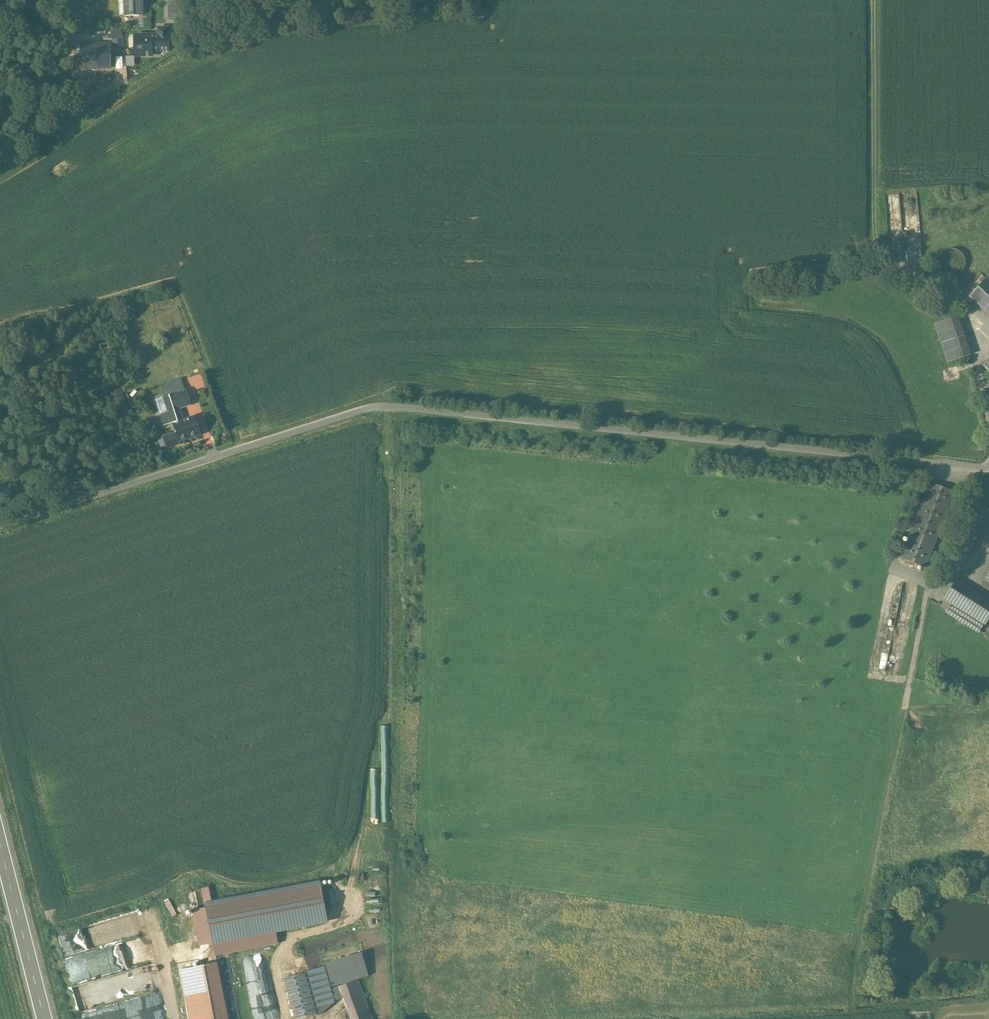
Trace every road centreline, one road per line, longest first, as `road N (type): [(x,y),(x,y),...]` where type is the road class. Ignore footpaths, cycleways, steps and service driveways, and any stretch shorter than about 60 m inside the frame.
road 1 (unclassified): [(0,526),(380,407),(988,468)]
road 2 (track): [(851,1016),(904,710)]
road 3 (primary): [(43,1018),(0,847)]
road 4 (track): [(927,592),(904,710)]

